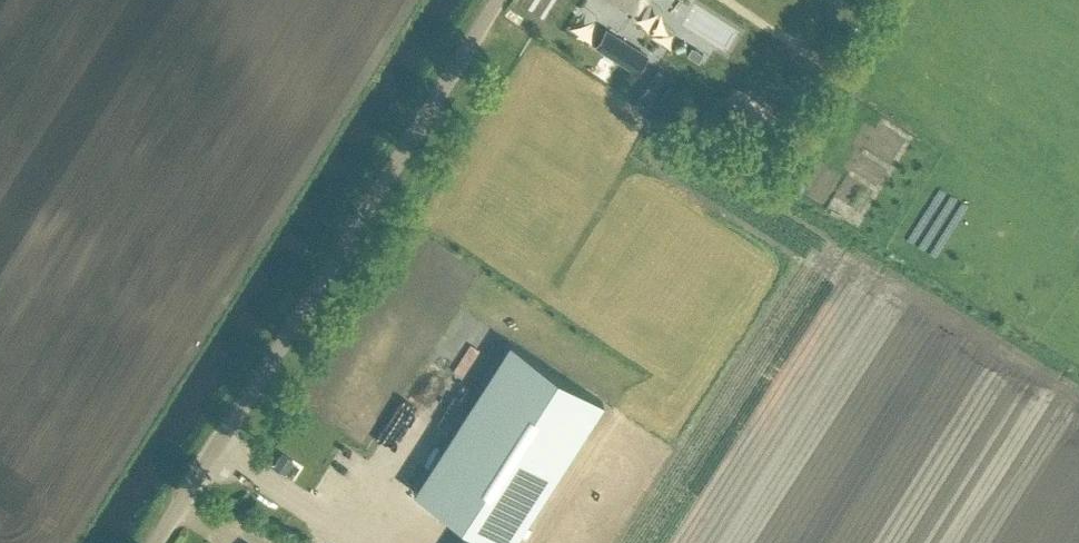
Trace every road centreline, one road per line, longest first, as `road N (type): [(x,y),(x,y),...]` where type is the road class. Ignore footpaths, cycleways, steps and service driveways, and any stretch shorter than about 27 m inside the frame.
road 1 (unclassified): [(153,542),(496,0)]

